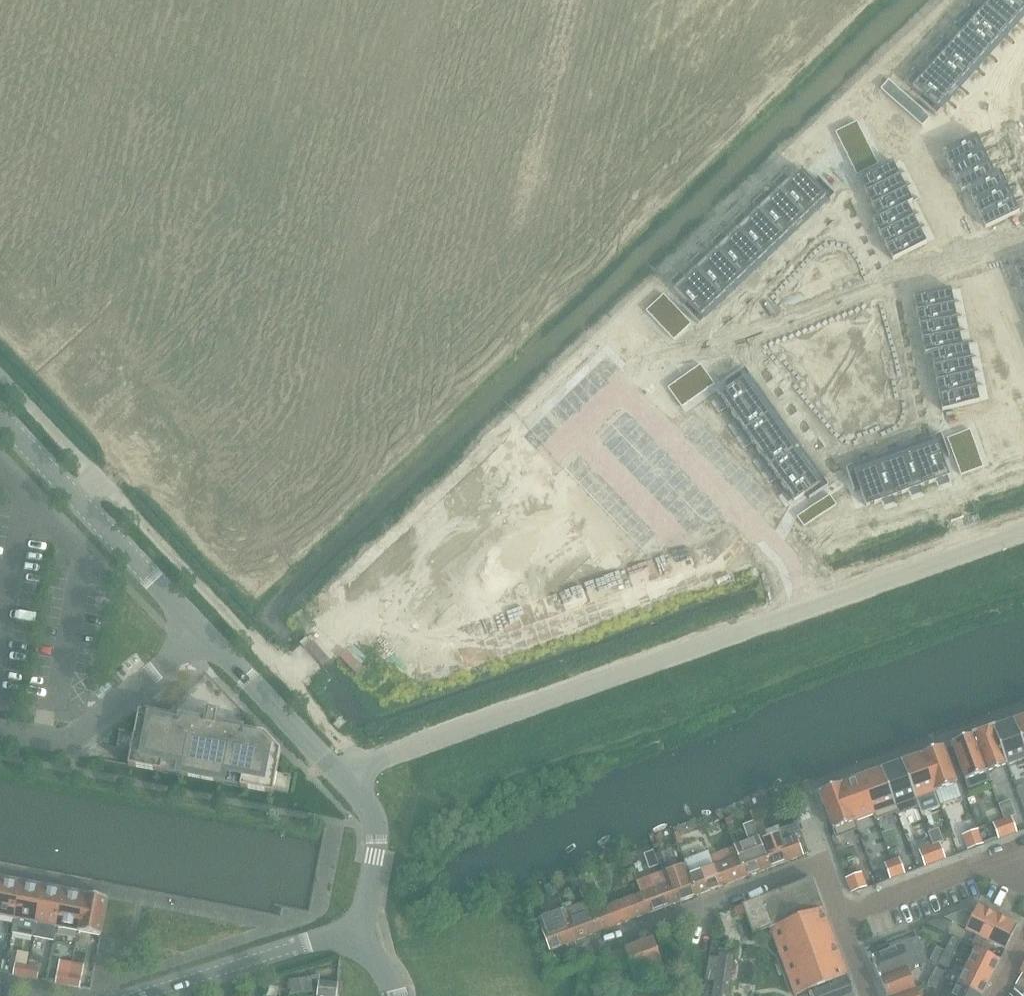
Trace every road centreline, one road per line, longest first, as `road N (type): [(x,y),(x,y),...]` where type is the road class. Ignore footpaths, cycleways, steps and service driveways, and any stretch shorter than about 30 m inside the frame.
road 1 (unclassified): [(806,606),(373,761),(348,781)]
road 2 (residential): [(840,914),(820,860),(565,955)]
road 3 (unclassified): [(616,388),(780,552),(806,606)]
road 4 (residential): [(0,429),(202,631)]
road 5 (residential): [(0,731),(71,736),(202,631)]
road 6 (unclassified): [(1023,528),(806,606)]
road 7 (residential): [(357,935),(302,944),(138,995)]
road 8 (residential): [(202,631),(348,781)]
road 9 (residential): [(348,781),(377,830),(357,935)]
road 10 (residential): [(840,914),(981,862)]

